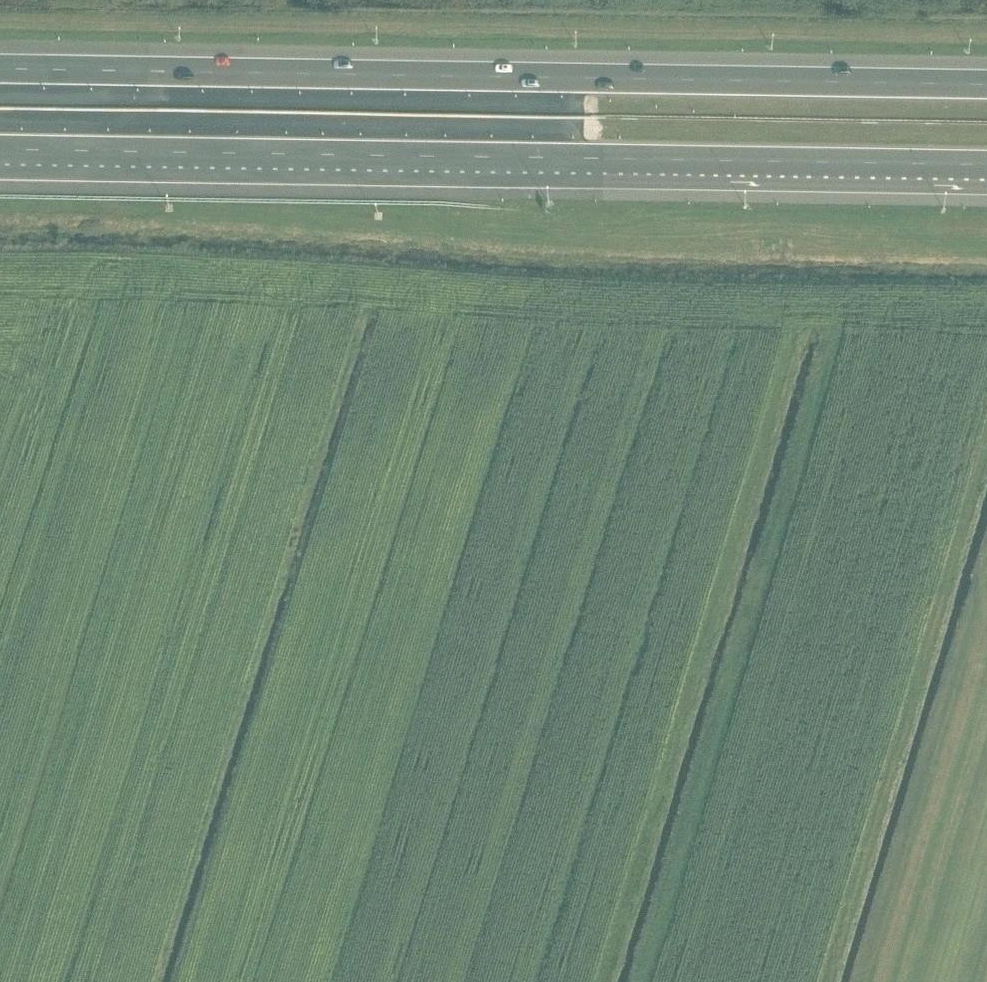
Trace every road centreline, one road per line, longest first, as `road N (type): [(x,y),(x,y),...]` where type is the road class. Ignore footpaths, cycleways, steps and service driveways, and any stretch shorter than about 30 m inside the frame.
road 1 (motorway): [(0,148),(986,165)]
road 2 (motorway): [(986,84),(0,68)]

